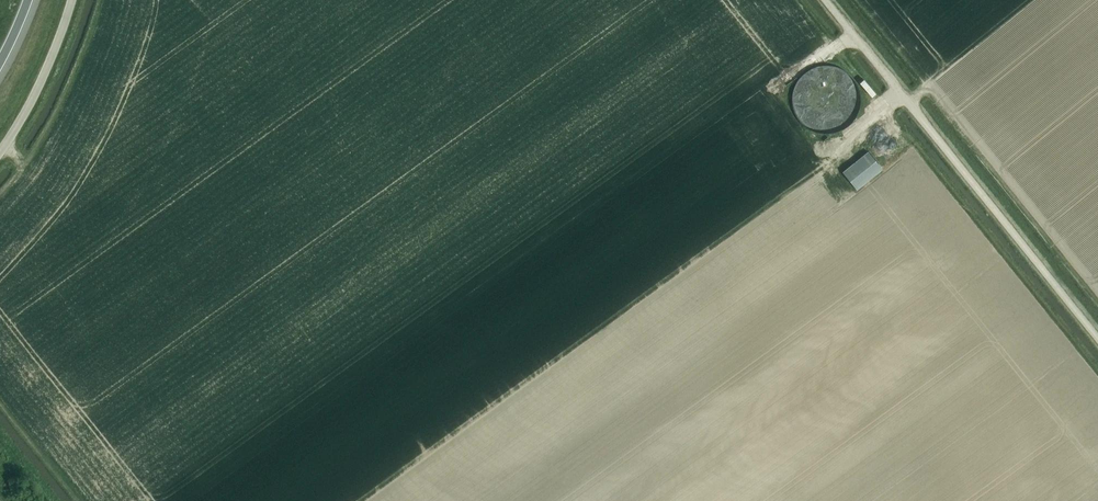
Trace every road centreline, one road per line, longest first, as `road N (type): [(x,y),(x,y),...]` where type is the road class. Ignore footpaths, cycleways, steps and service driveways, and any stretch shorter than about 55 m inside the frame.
road 1 (unclassified): [(1097,346),(821,0)]
road 2 (unclassified): [(0,151),(46,74),(72,0)]

